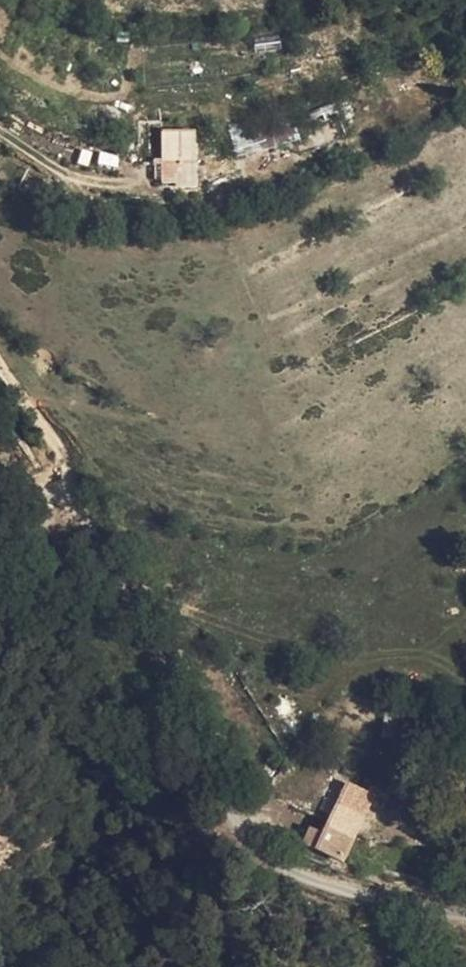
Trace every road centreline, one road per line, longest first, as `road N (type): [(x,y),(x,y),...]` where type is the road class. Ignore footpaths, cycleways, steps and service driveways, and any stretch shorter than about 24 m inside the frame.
road 1 (track): [(0,502),(52,492),(73,507),(264,865),(366,896),(465,913)]
road 2 (track): [(52,492),(65,477),(59,454),(0,363)]

